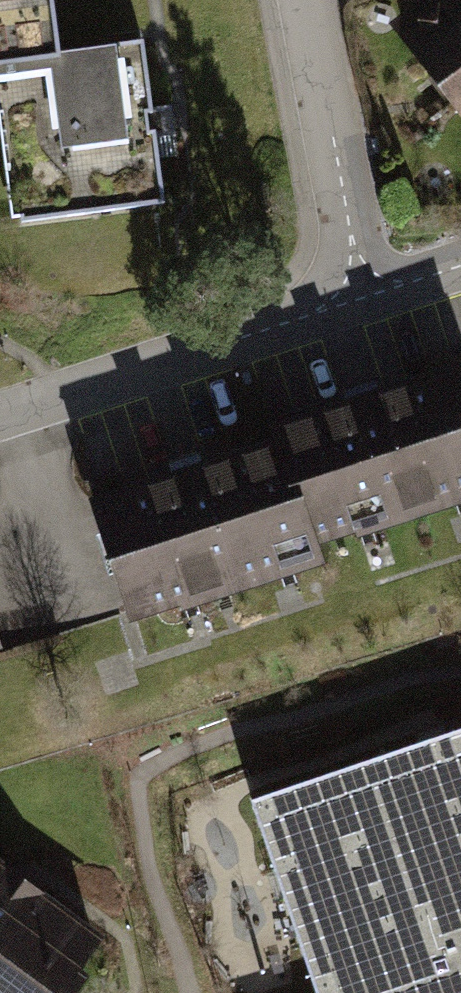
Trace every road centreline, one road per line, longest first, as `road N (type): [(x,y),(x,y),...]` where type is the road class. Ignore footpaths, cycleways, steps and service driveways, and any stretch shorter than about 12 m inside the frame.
road 1 (residential): [(0,425),(358,302)]
road 2 (residential): [(303,0),(358,302)]

